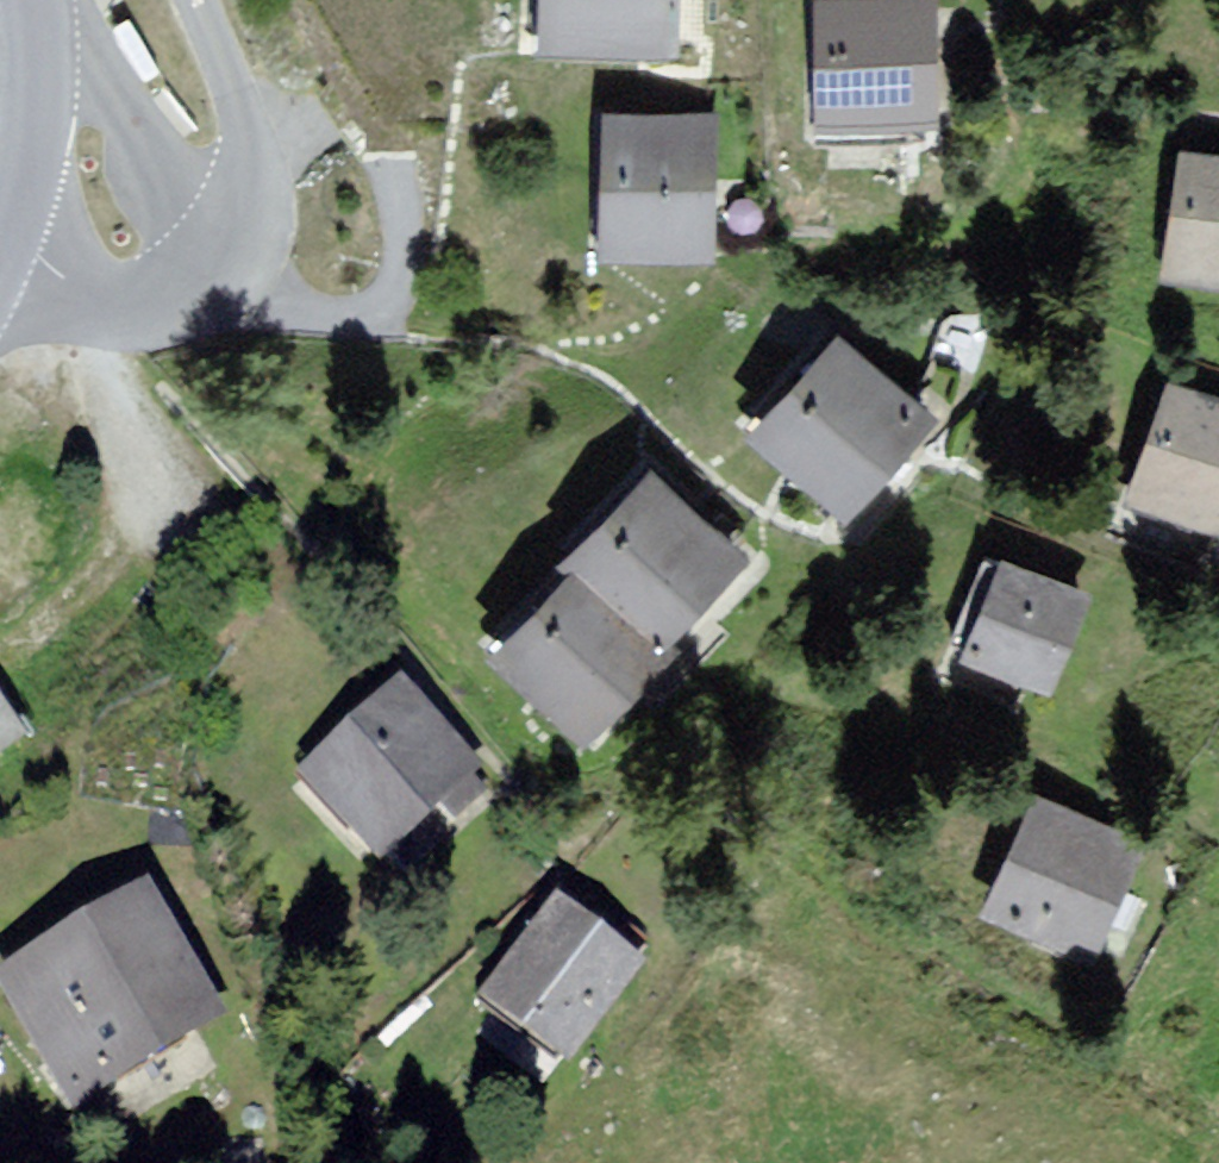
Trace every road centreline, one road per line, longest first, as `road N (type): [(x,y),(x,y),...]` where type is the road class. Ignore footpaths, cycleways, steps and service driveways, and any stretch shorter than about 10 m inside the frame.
road 1 (tertiary): [(211,271),(213,236),(194,201),(48,0)]
road 2 (residential): [(199,0),(259,163),(249,227),(211,271)]
road 3 (tertiary): [(6,256),(28,148),(22,0)]
road 4 (tertiary): [(6,256),(72,293),(126,310),(179,302),(211,271)]

